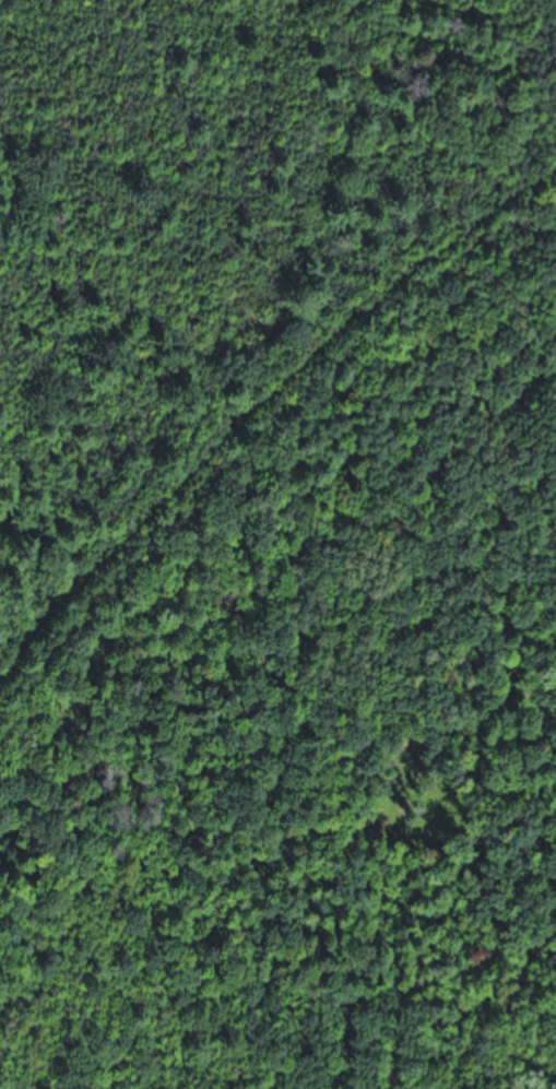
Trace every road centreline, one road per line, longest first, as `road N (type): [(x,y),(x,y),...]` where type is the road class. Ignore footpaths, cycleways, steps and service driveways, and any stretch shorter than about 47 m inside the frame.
road 1 (track): [(555,163),(139,511),(0,674)]

